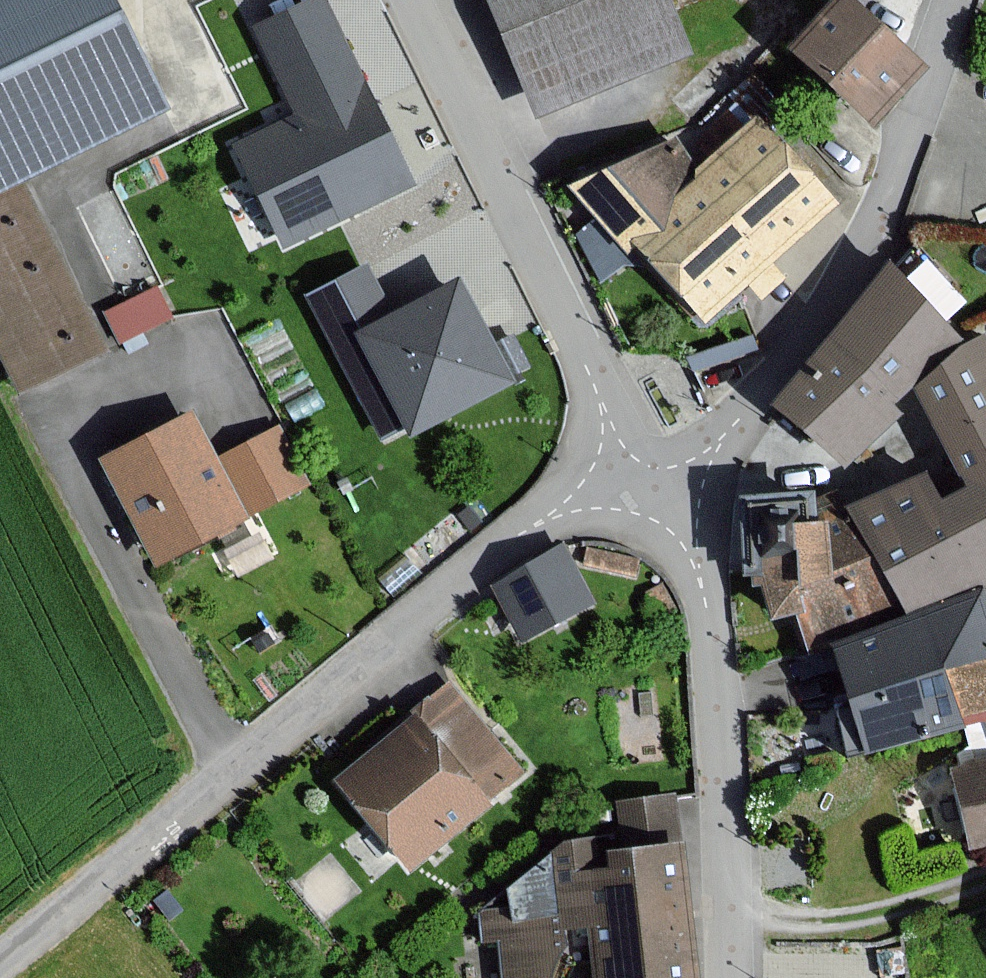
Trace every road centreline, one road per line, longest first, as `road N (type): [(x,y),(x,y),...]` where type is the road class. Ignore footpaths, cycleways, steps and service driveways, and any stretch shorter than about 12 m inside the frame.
road 1 (unclassified): [(0,961),(631,453)]
road 2 (residential): [(648,478),(729,430),(832,309),(892,181),(956,0)]
road 3 (unclassified): [(413,0),(601,411),(631,453)]
road 4 (residential): [(648,478),(694,571),(714,649),(729,912)]
road 5 (residential): [(729,912),(802,921),(871,913),(985,878)]

